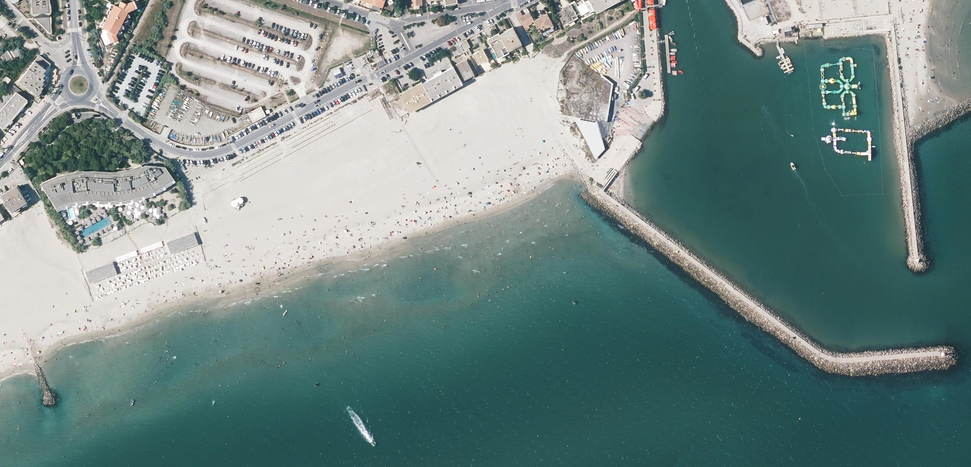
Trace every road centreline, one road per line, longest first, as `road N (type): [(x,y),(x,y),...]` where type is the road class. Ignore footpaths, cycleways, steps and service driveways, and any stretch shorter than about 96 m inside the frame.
road 1 (residential): [(411,56),(218,153),(172,150),(112,111)]

